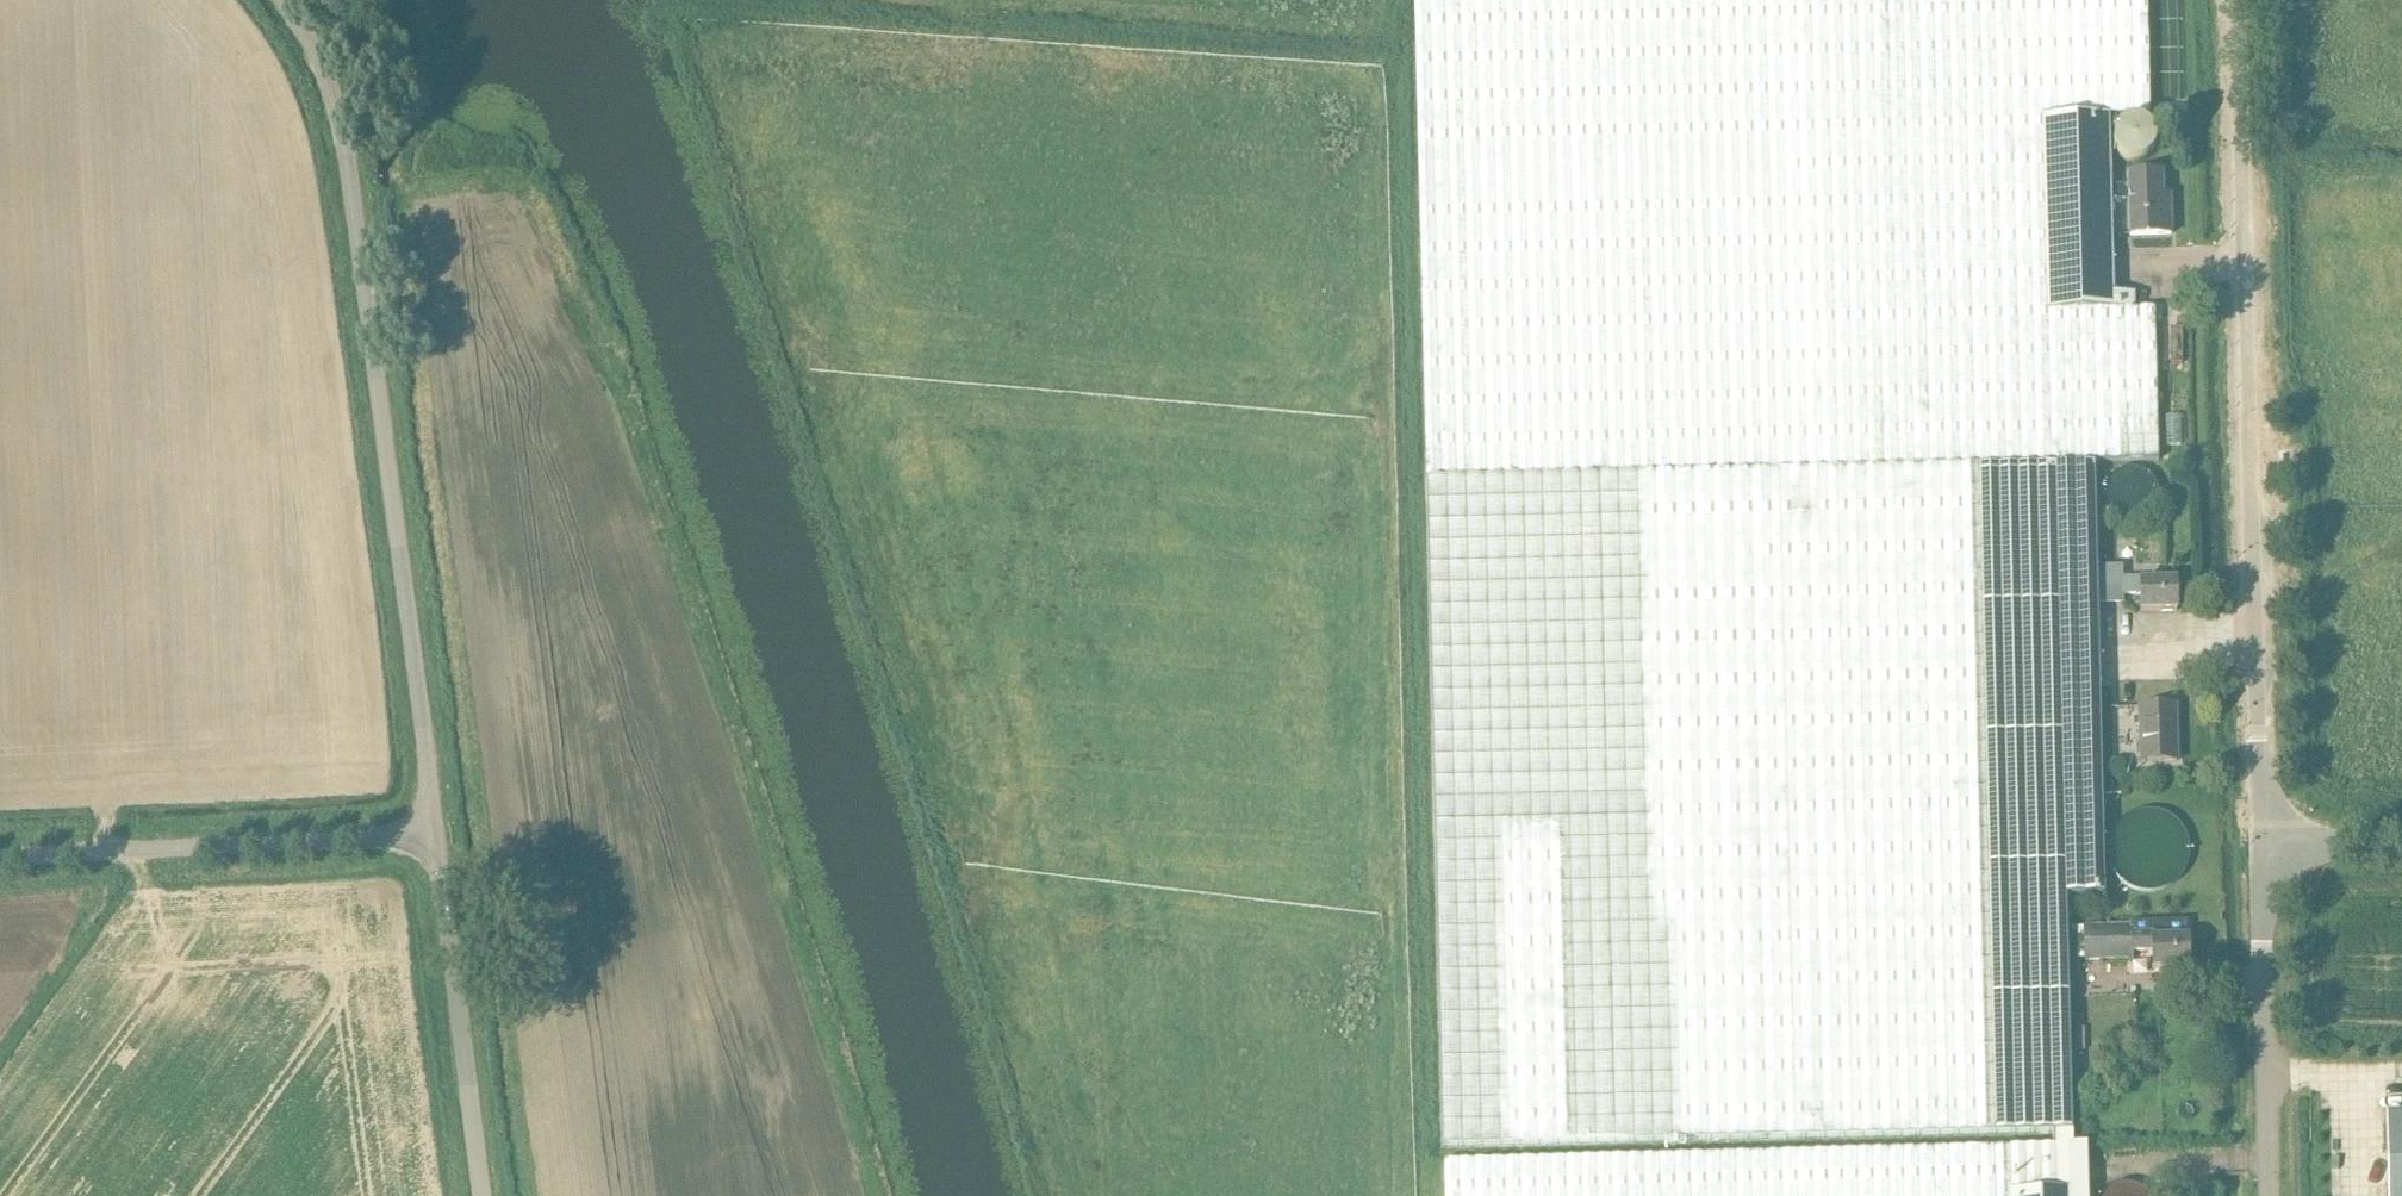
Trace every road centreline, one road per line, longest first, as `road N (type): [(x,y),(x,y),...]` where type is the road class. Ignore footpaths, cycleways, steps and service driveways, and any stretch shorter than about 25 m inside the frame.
road 1 (unclassified): [(435,837),(350,168),(331,93),(268,0)]
road 2 (unclassified): [(2254,847),(2236,0)]
road 3 (unclassified): [(0,860),(435,837)]
road 4 (unclassified): [(481,1195),(435,837)]
road 5 (unclassified): [(2268,1195),(2254,847)]
road 6 (unclassified): [(2254,847),(2401,846)]

